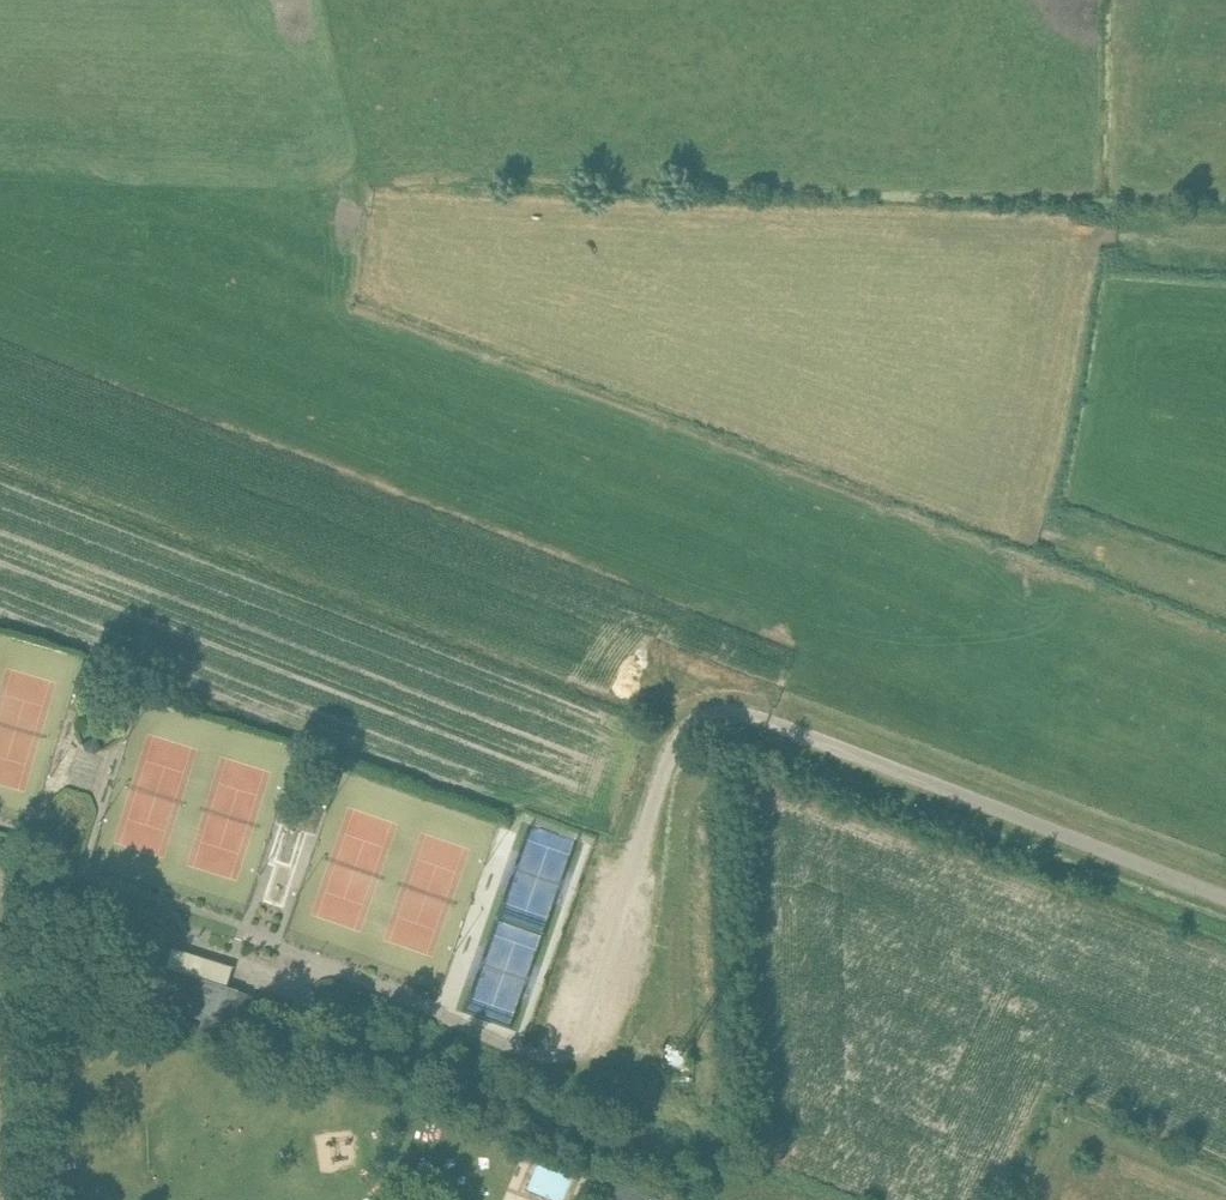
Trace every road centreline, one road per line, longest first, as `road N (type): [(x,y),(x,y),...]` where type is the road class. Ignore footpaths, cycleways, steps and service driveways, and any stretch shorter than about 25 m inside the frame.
road 1 (unclassified): [(1225,897),(753,716),(721,715),(674,747),(575,1047),(552,1056),(519,1051),(446,1017)]

